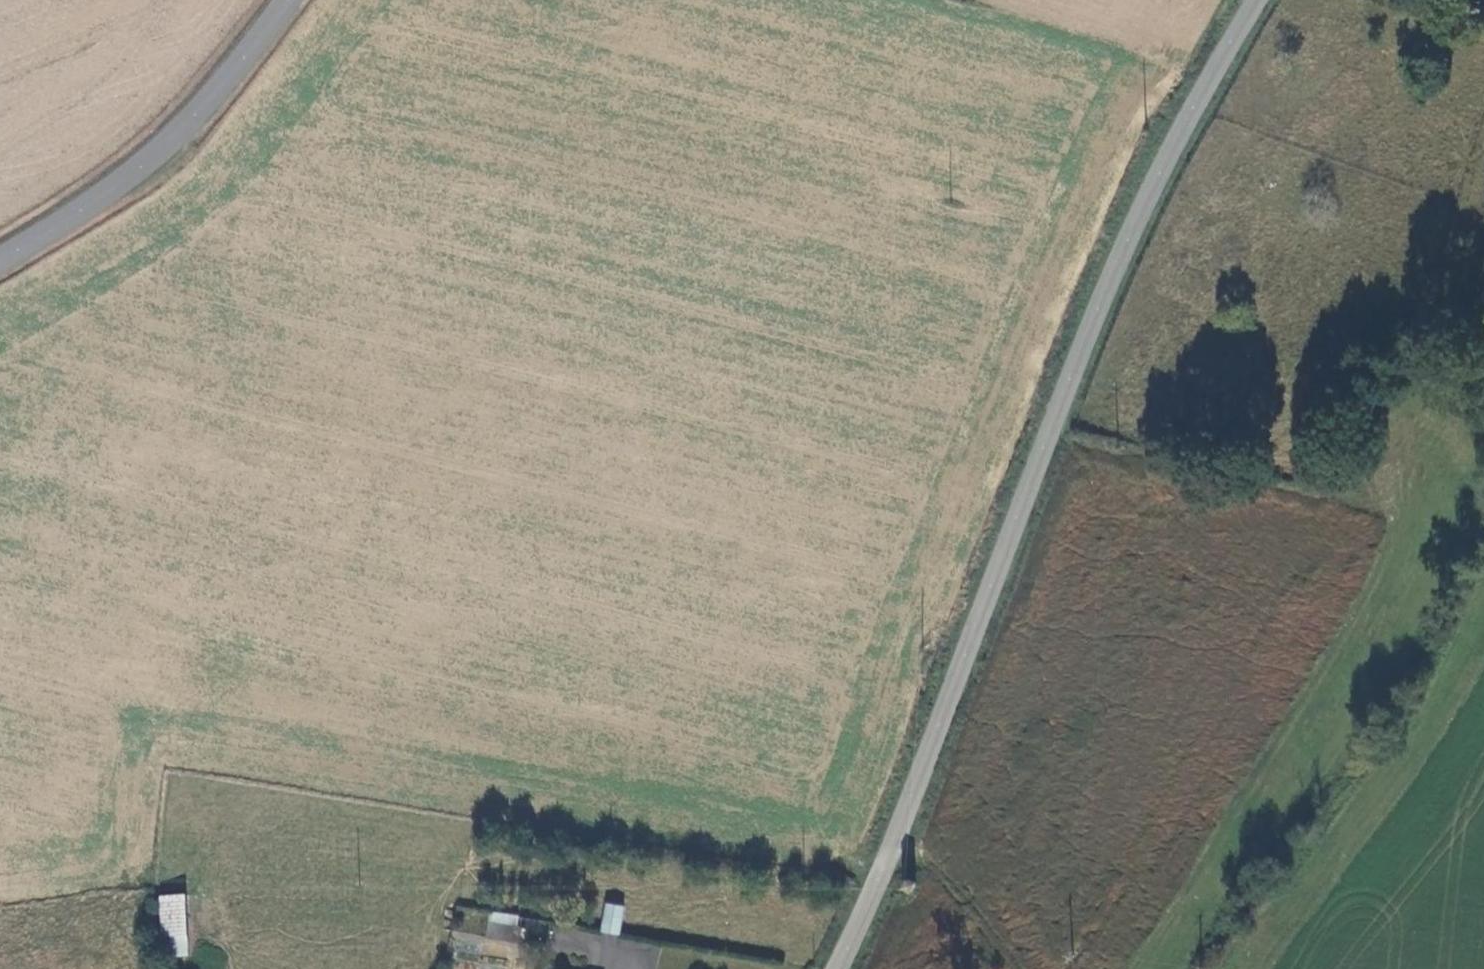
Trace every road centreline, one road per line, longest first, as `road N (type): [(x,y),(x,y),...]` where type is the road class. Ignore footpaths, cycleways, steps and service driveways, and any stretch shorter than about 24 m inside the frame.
road 1 (unclassified): [(840,968),(868,915),(997,557),(1193,111),(1256,0)]
road 2 (tertiary): [(0,253),(192,121),(287,0)]

